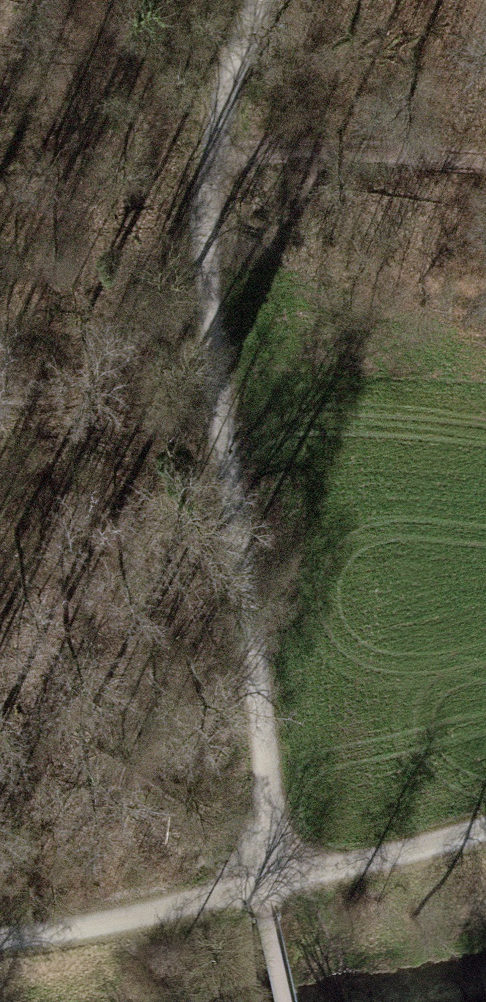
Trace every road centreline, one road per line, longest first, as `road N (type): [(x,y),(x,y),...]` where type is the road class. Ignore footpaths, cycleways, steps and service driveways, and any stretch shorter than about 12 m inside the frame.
road 1 (track): [(261,888),(198,231),(202,155),(257,0)]
road 2 (track): [(485,149),(461,157),(202,155)]
road 3 (track): [(0,937),(261,888)]
road 4 (track): [(261,888),(485,829)]

